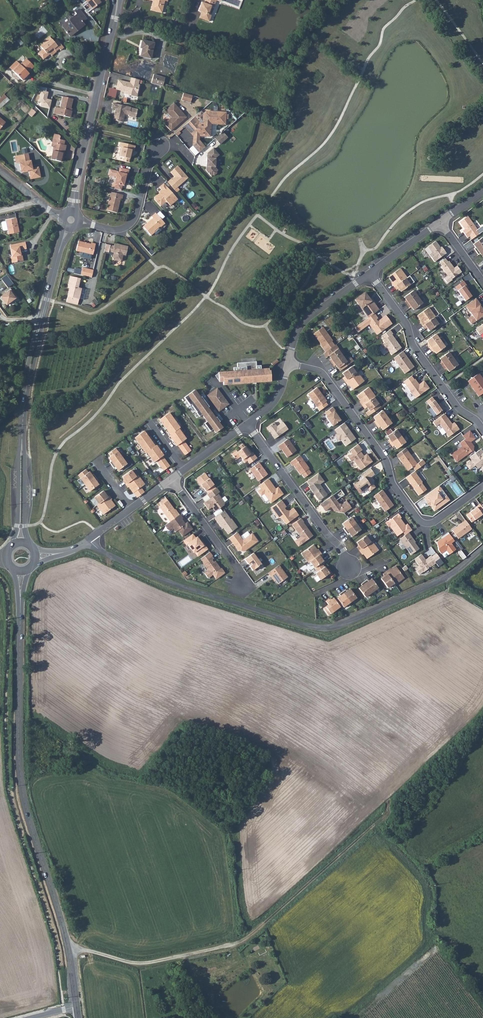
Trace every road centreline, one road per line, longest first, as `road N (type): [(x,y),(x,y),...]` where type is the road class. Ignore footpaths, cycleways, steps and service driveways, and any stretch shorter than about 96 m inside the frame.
road 1 (secondary): [(21,571),(20,779),(76,1007)]
road 2 (residential): [(89,539),(162,579),(329,628),(447,577),(482,548)]
road 3 (residential): [(482,486),(424,523),(324,375),(288,363)]
road 4 (secondary): [(41,323),(24,398),(21,542)]
road 5 (secondary): [(117,0),(71,211)]
road 6 (residential): [(369,273),(408,325),(412,346),(482,428)]
road 7 (track): [(249,936),(390,810)]
road 8 (track): [(69,950),(143,963),(249,936)]
road 9 (residential): [(247,425),(349,568)]
road 10 (residential): [(78,223),(127,226),(159,147),(177,151),(189,165)]
road 11 (residential): [(172,479),(245,586)]
road 12 (residential): [(288,363),(302,324),(369,273)]

